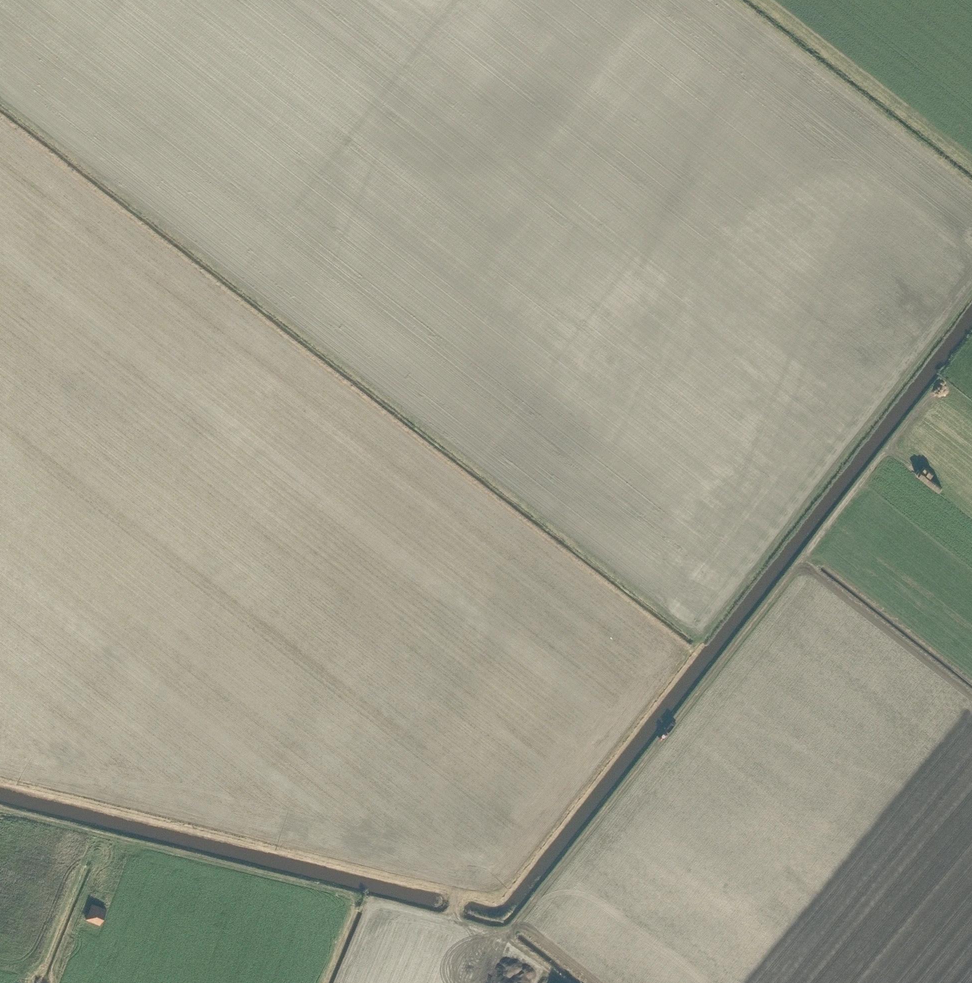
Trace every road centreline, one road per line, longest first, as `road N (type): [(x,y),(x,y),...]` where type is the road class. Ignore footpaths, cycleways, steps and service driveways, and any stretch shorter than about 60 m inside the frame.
road 1 (track): [(433,881),(454,889),(456,922),(516,944),(565,982)]

